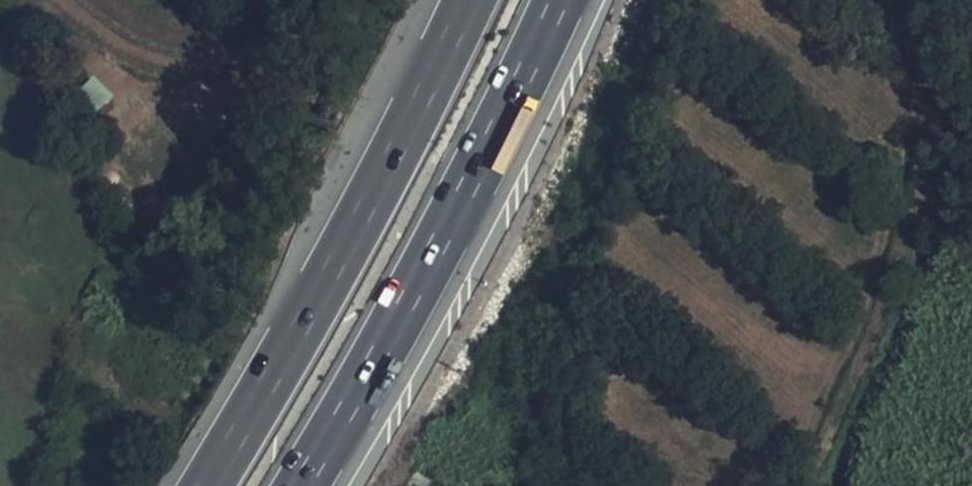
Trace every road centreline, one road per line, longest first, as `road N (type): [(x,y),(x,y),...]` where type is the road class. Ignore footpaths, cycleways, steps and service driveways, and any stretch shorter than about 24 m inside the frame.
road 1 (motorway): [(470,0),(357,223),(205,485)]
road 2 (motorway): [(299,485),(435,254),(555,0)]

